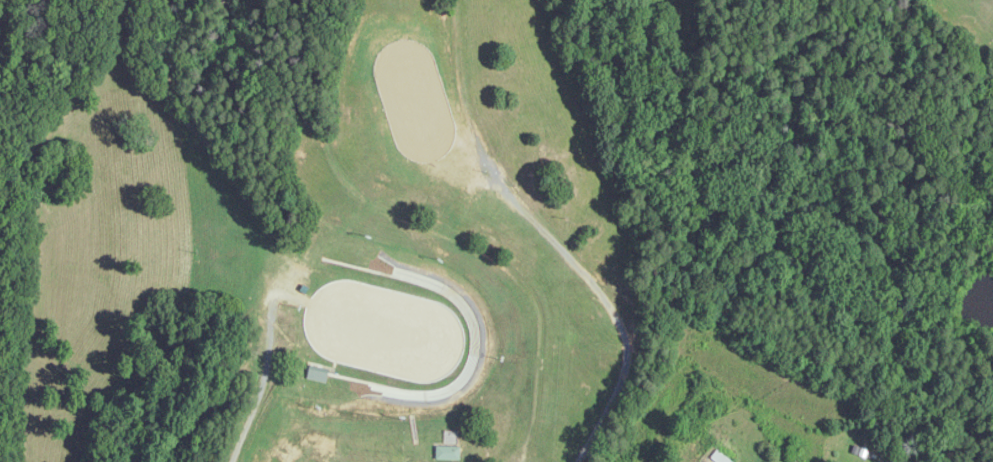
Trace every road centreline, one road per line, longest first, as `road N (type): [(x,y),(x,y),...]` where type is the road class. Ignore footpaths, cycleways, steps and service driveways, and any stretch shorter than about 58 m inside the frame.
road 1 (residential): [(619,461),(651,395),(630,310),(529,188),(480,50),(480,0)]
road 2 (residential): [(207,0),(201,70),(310,261),(310,318),(262,387),(232,461)]
road 3 (residential): [(330,461),(553,448),(610,461)]

